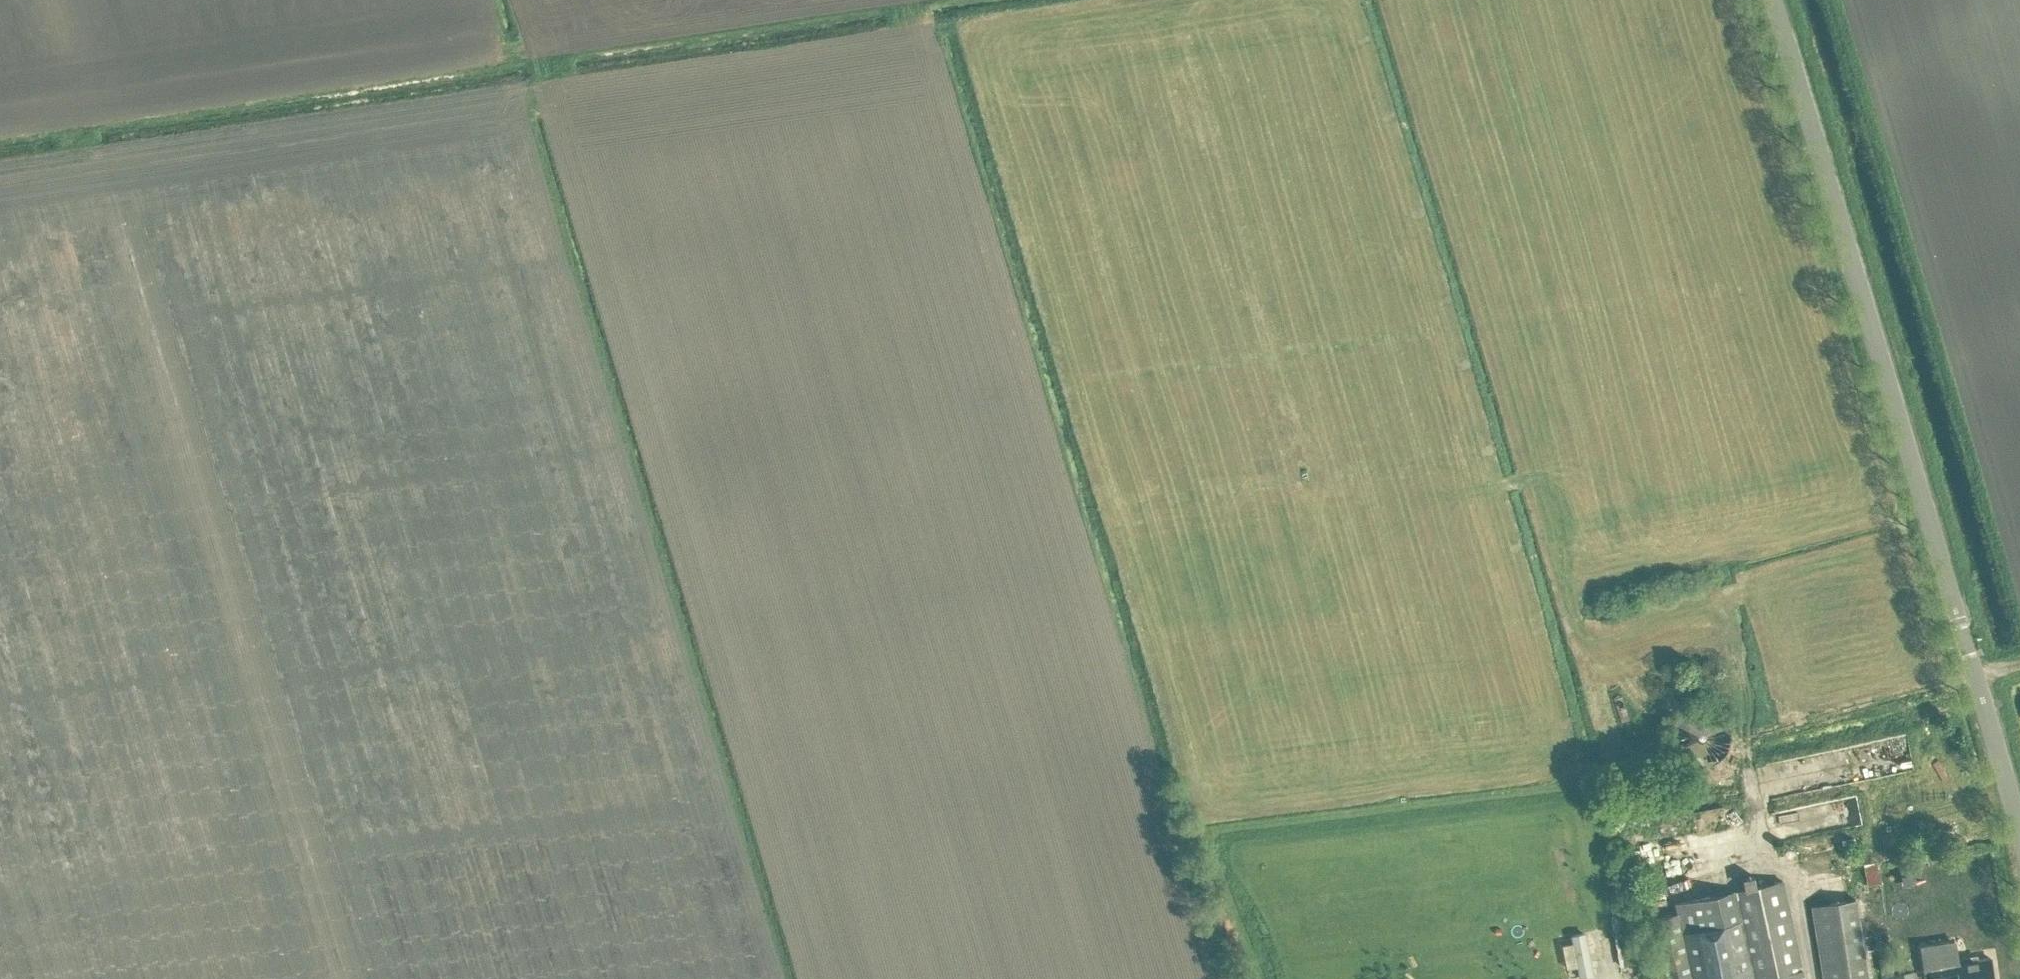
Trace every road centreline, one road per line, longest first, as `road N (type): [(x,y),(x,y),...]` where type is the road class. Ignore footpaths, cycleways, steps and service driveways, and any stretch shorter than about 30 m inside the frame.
road 1 (unclassified): [(2019,835),(1772,0)]

